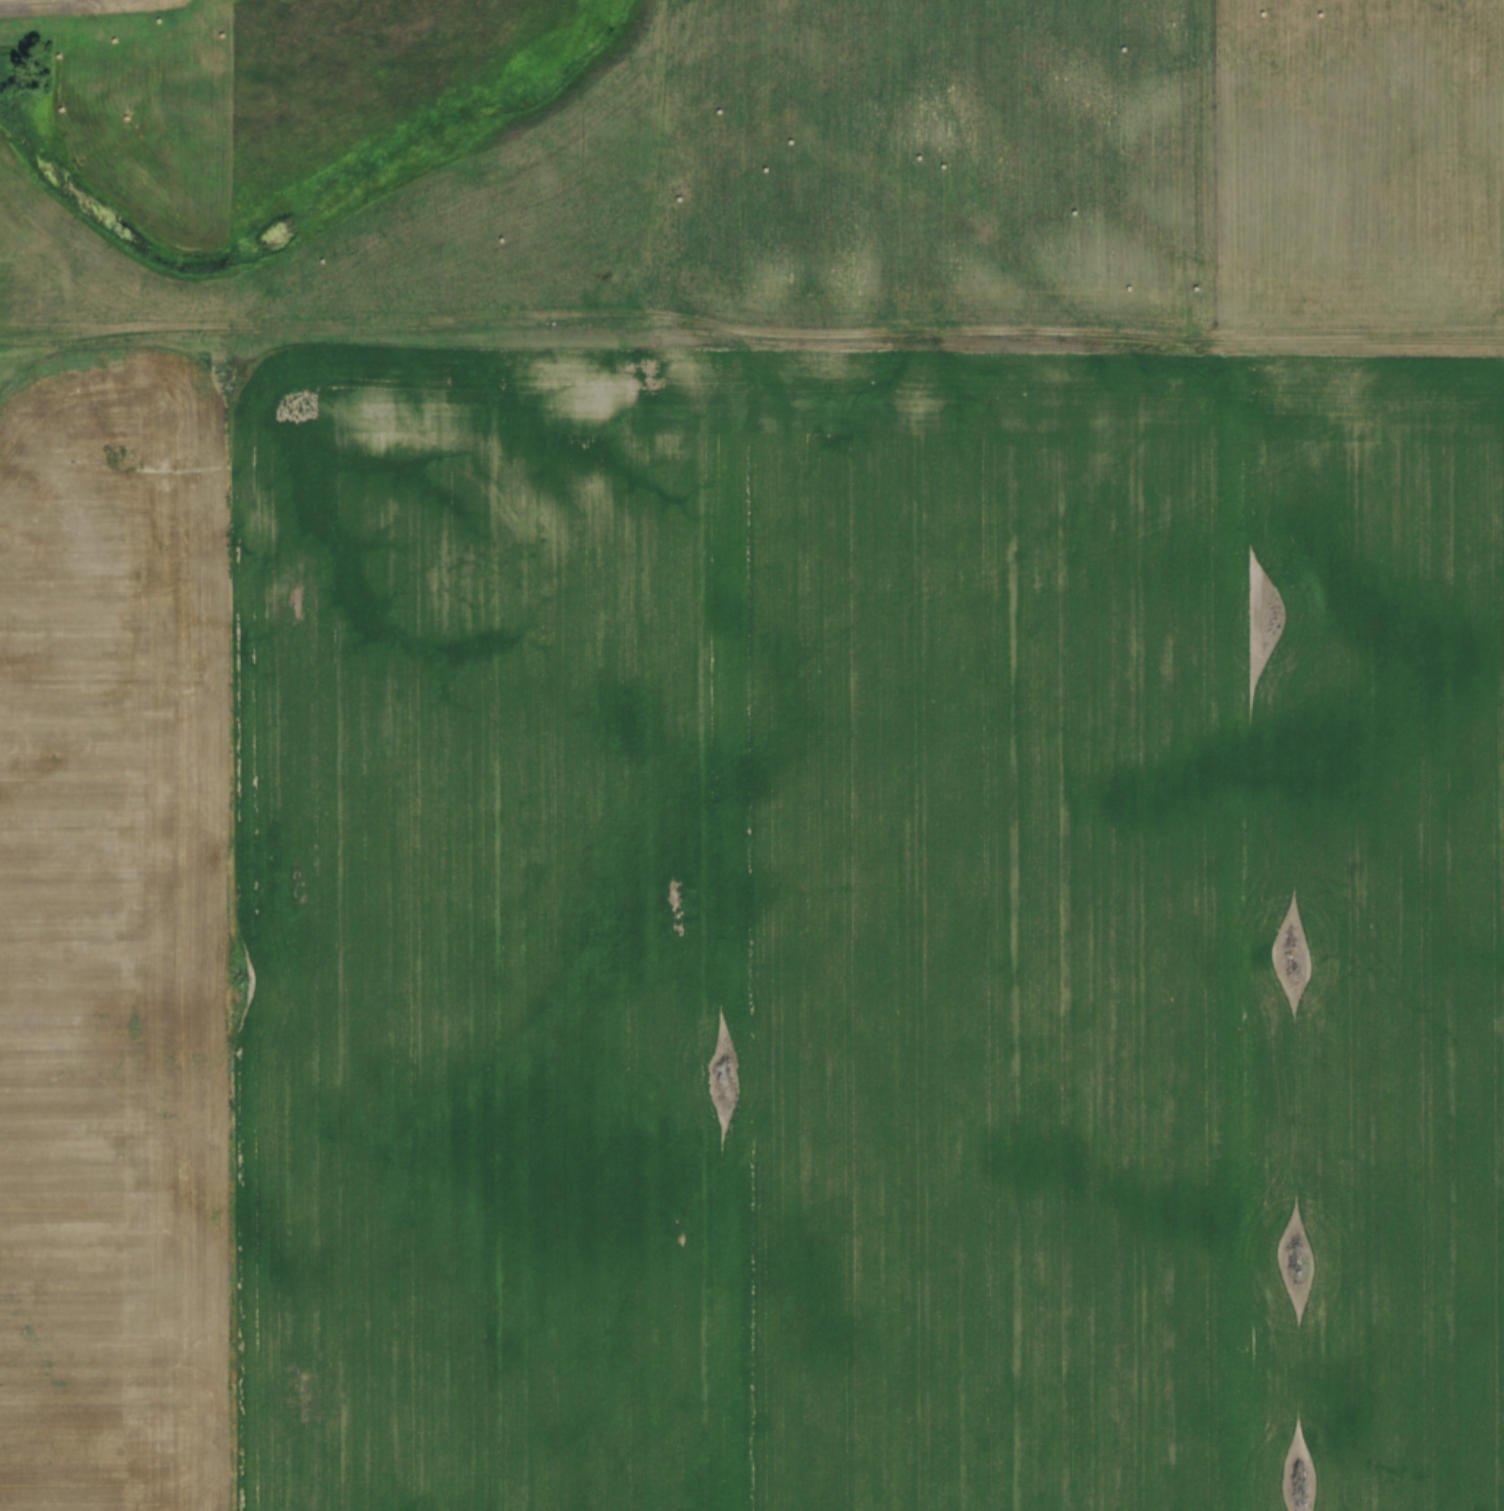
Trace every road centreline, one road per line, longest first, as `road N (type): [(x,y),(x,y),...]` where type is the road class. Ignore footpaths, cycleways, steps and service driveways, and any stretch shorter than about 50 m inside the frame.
road 1 (track): [(1503,329),(746,334),(675,316),(252,324),(0,341)]

